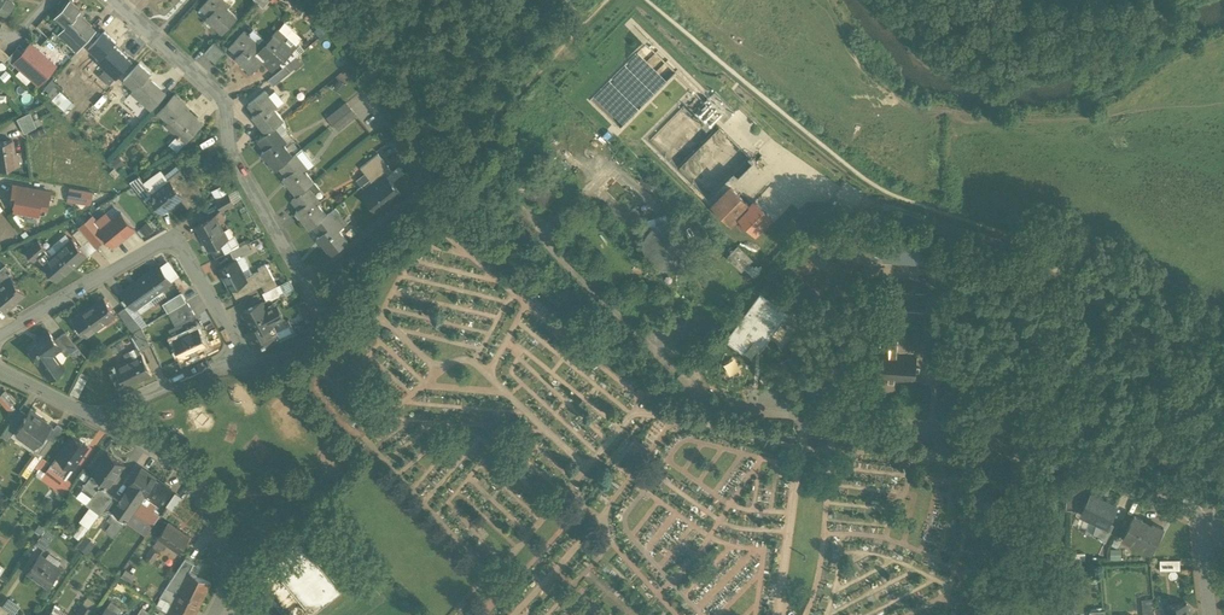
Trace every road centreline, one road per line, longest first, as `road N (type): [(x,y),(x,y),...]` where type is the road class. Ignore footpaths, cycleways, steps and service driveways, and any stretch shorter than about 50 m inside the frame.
road 1 (residential): [(1215,525),(992,431),(718,404),(651,351)]
road 2 (track): [(1150,342),(1028,257),(822,187)]
road 3 (residential): [(305,283),(239,170),(219,93),(115,0)]
road 4 (residential): [(0,337),(165,242),(186,253),(247,365)]
road 5 (residential): [(214,614),(226,591),(203,489),(175,460),(96,418)]
road 6 (residential): [(305,283),(424,185),(370,97)]
road 7 (track): [(1189,514),(1150,342)]
road 8 (residential): [(96,418),(199,368),(247,365)]
road 9 (residential): [(247,365),(319,332),(319,307),(305,283)]

